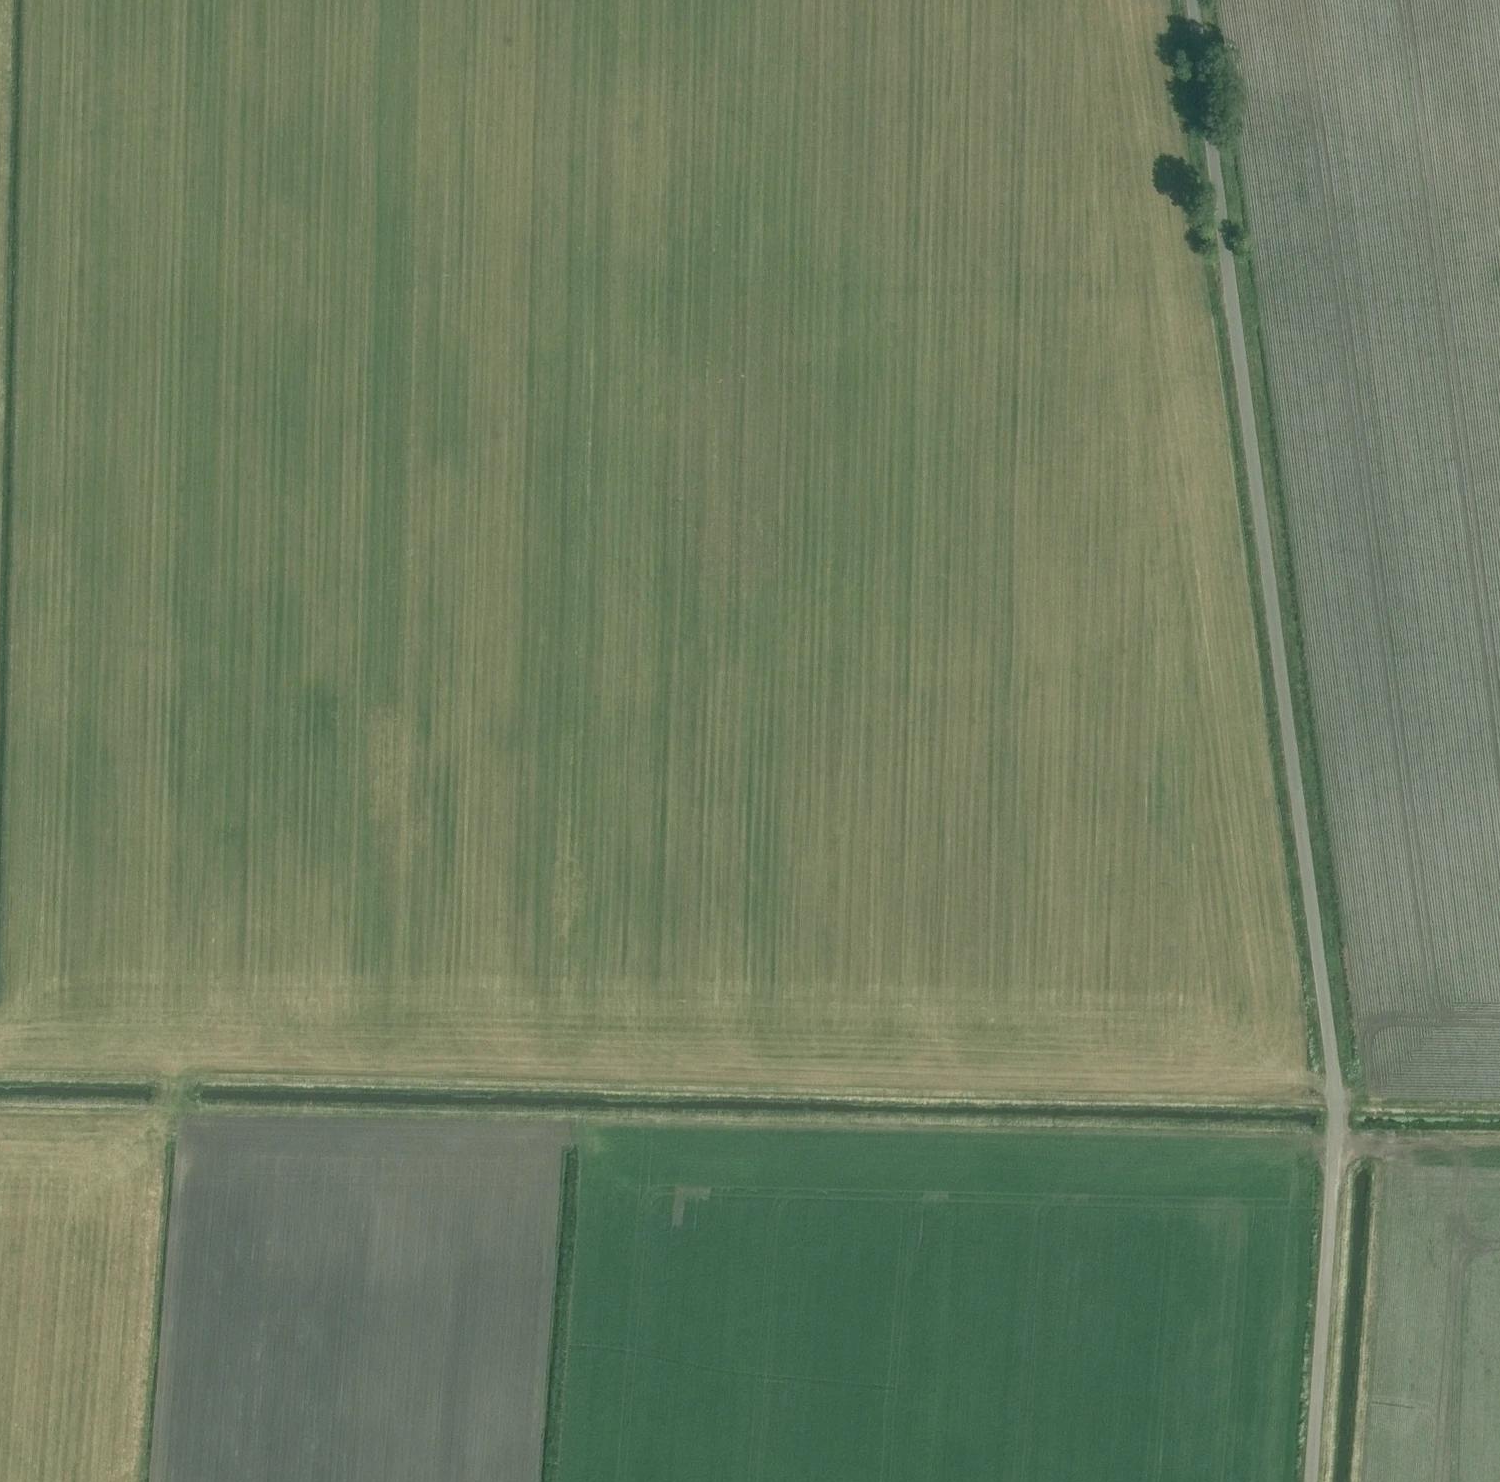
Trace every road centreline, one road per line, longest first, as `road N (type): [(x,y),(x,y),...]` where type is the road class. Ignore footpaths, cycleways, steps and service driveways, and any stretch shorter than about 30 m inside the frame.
road 1 (unclassified): [(1311,1481),(1338,1113),(1194,0)]
road 2 (track): [(1336,1147),(1499,1151)]

